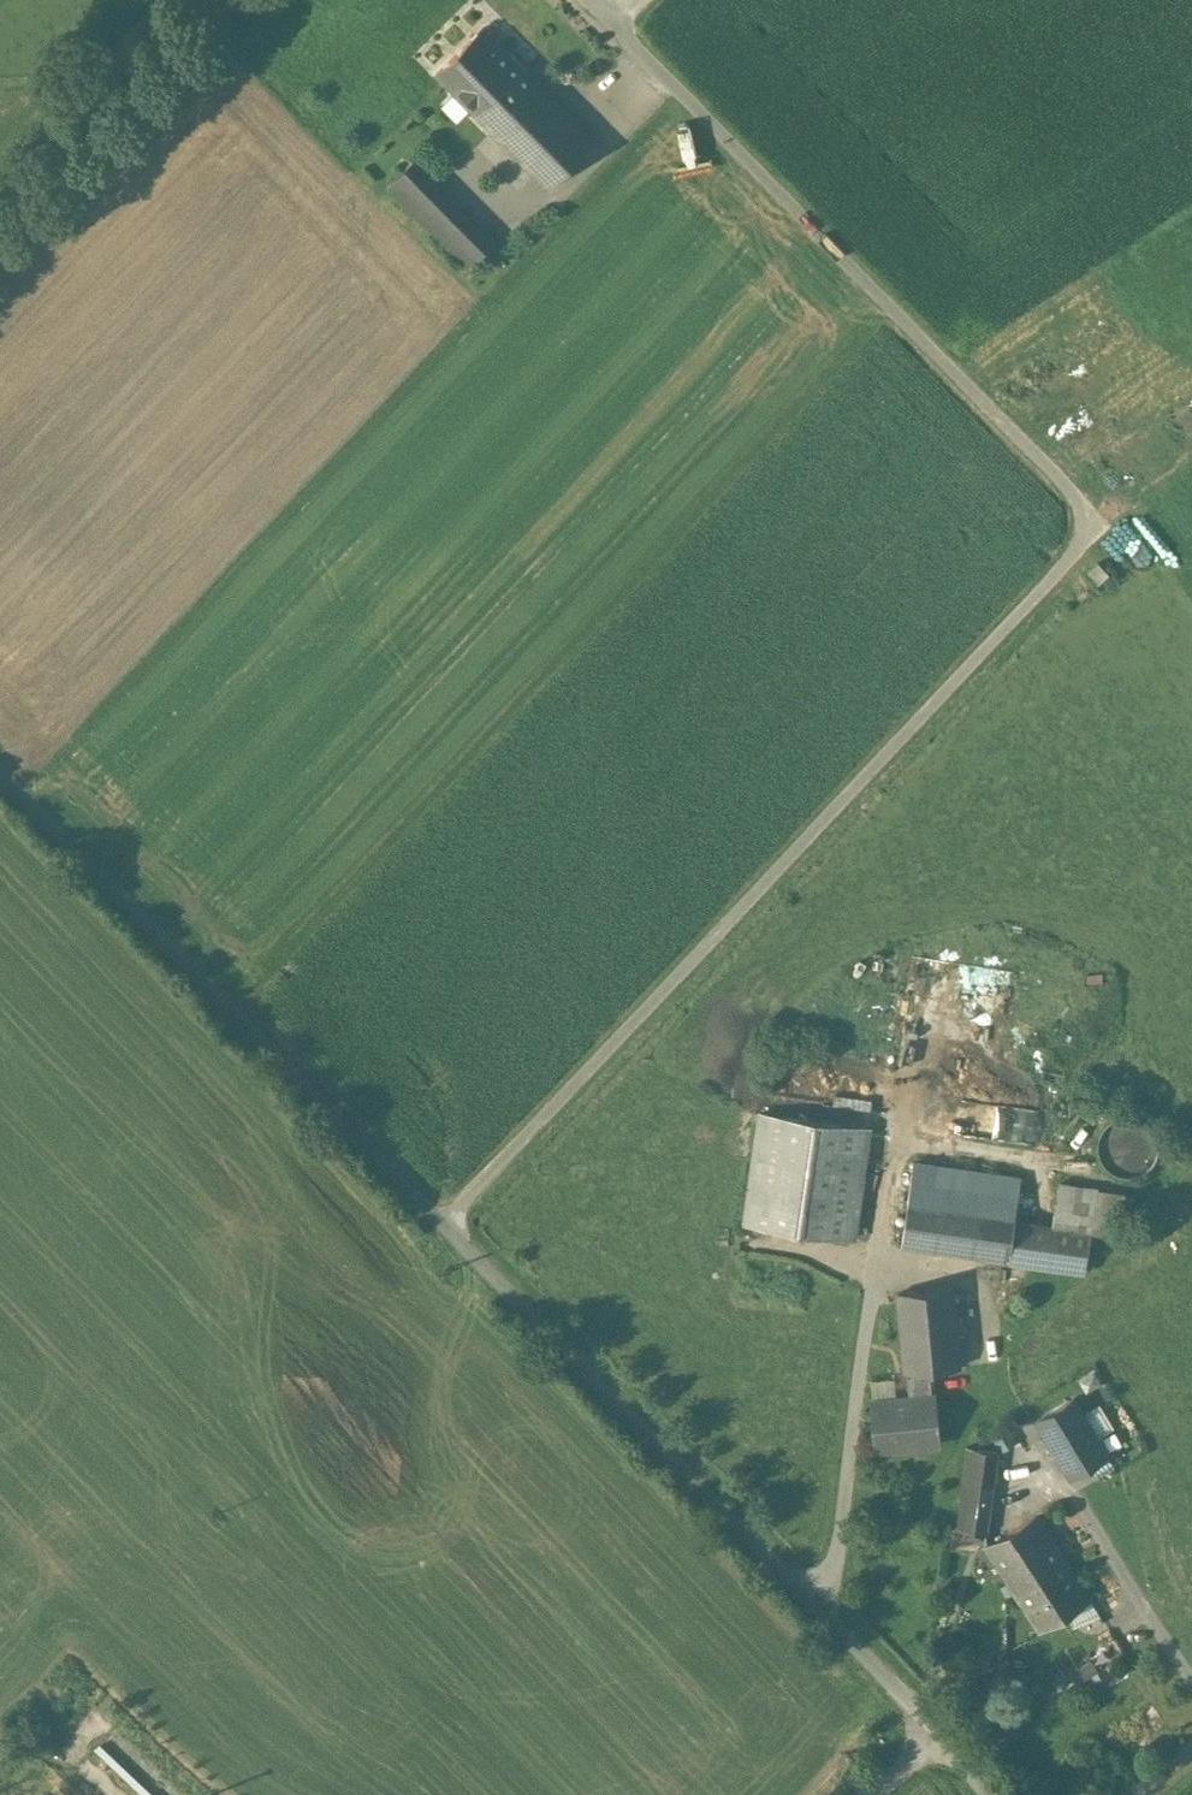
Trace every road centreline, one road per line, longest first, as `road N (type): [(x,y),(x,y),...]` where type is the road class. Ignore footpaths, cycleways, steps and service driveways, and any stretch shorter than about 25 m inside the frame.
road 1 (unclassified): [(937,1726),(0,774)]
road 2 (unclassified): [(0,224),(206,0)]

